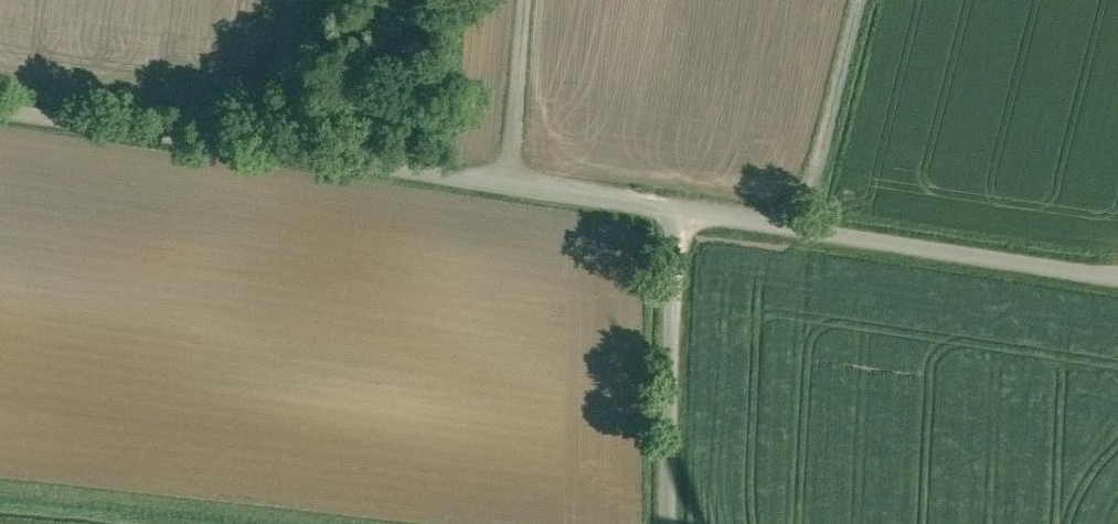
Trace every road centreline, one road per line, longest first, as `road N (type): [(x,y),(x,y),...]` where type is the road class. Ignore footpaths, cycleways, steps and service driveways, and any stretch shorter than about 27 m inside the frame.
road 1 (unclassified): [(0,113),(684,213)]
road 2 (unclassified): [(684,213),(1117,275)]
road 3 (unclassified): [(684,213),(672,523)]
road 4 (track): [(684,213),(737,204),(784,170),(829,0)]
road 5 (track): [(620,204),(555,158),(530,111),(528,0)]

